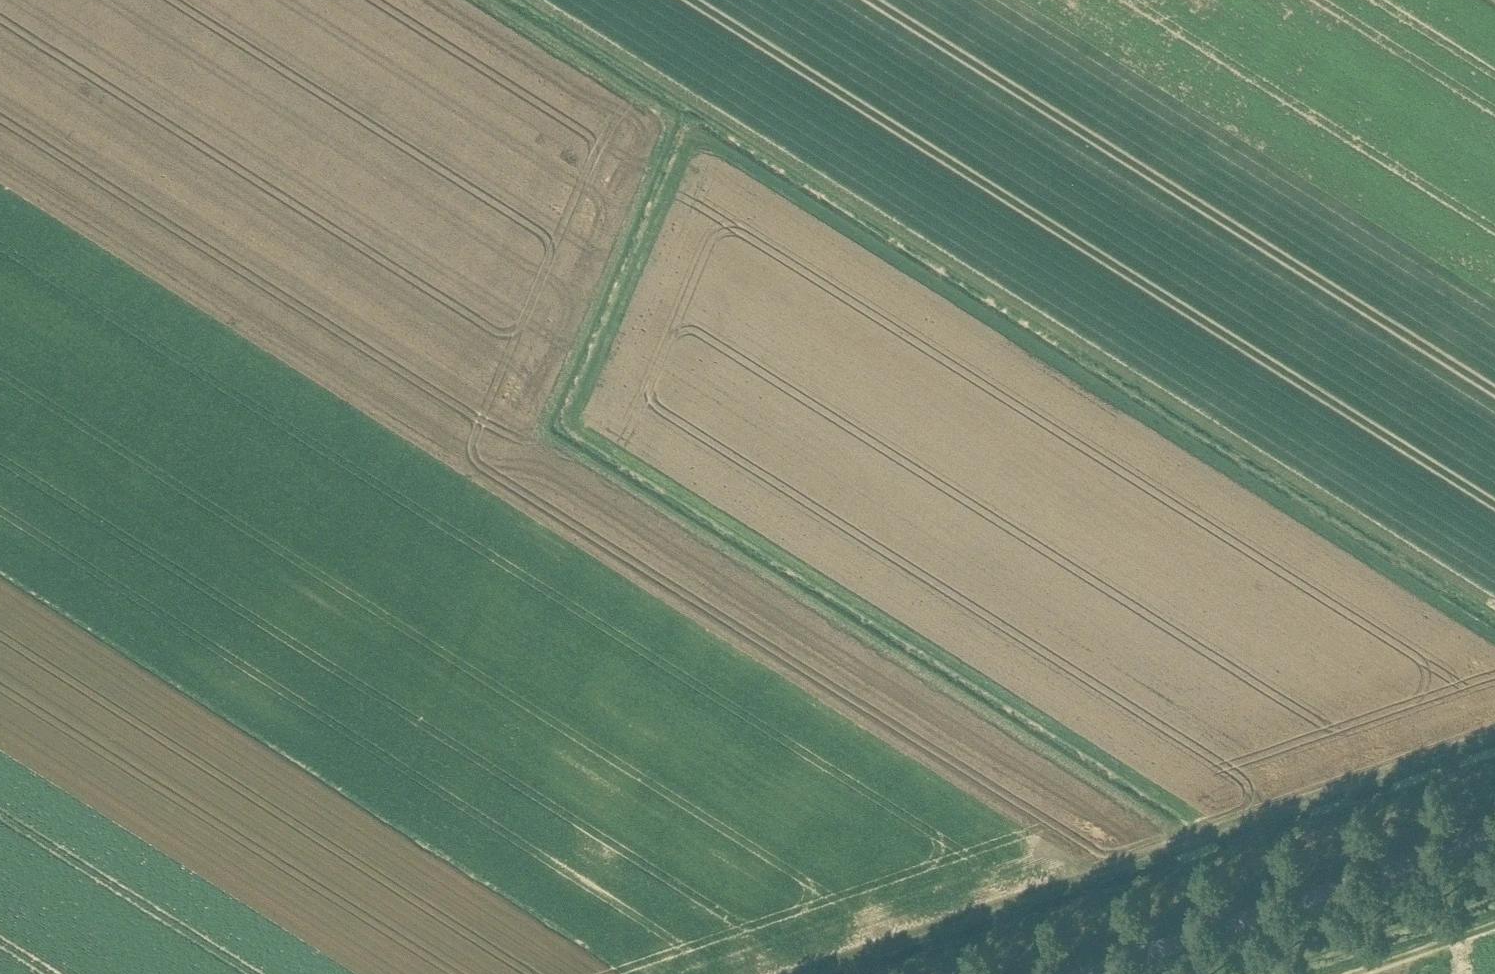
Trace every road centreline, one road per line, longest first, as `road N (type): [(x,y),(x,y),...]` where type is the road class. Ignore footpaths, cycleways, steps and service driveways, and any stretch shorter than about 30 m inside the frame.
road 1 (tertiary): [(1069,973),(1494,830)]

